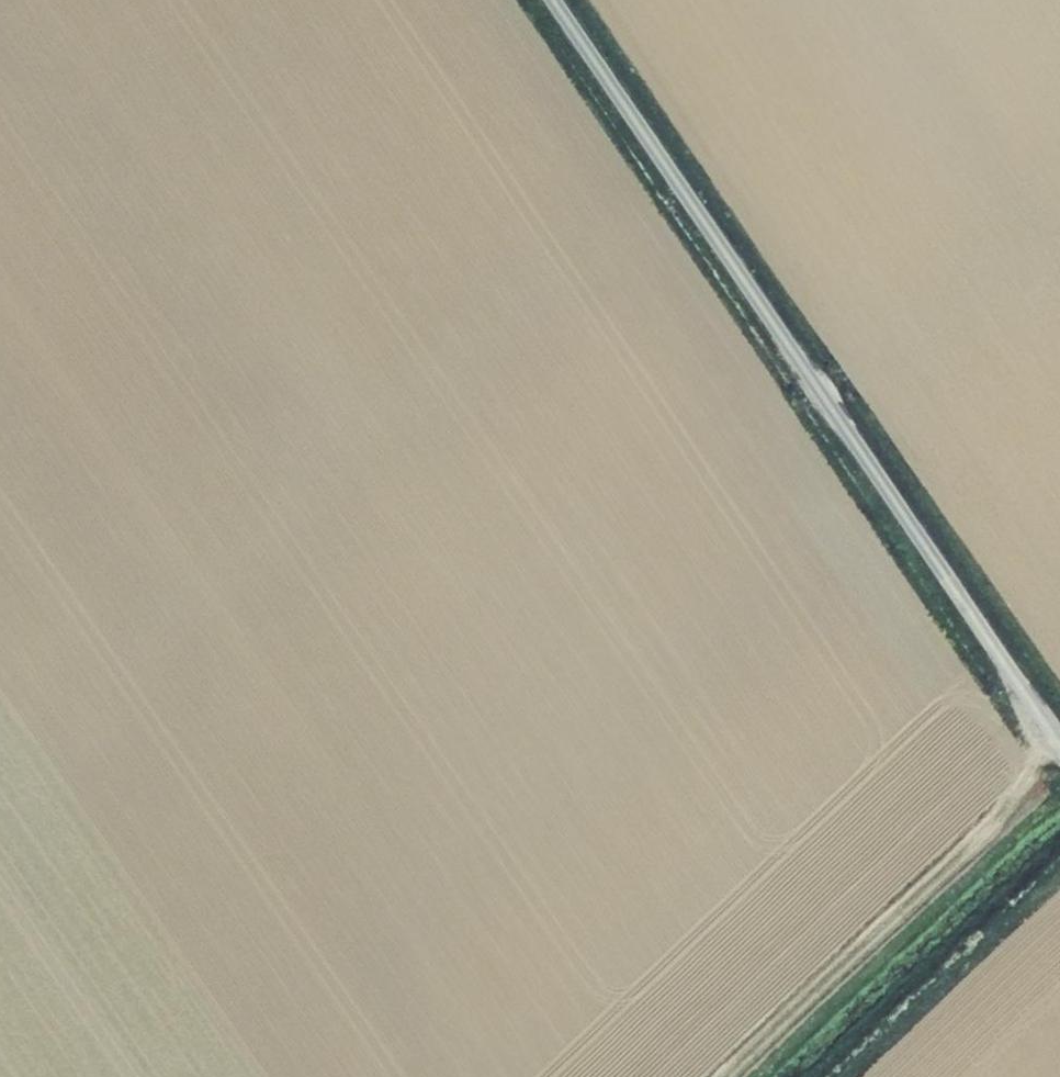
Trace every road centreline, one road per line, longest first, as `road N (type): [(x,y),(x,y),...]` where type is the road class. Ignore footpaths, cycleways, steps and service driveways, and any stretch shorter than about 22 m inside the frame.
road 1 (unclassified): [(553,0),(1059,745)]
road 2 (track): [(1049,728),(988,825),(841,959)]

